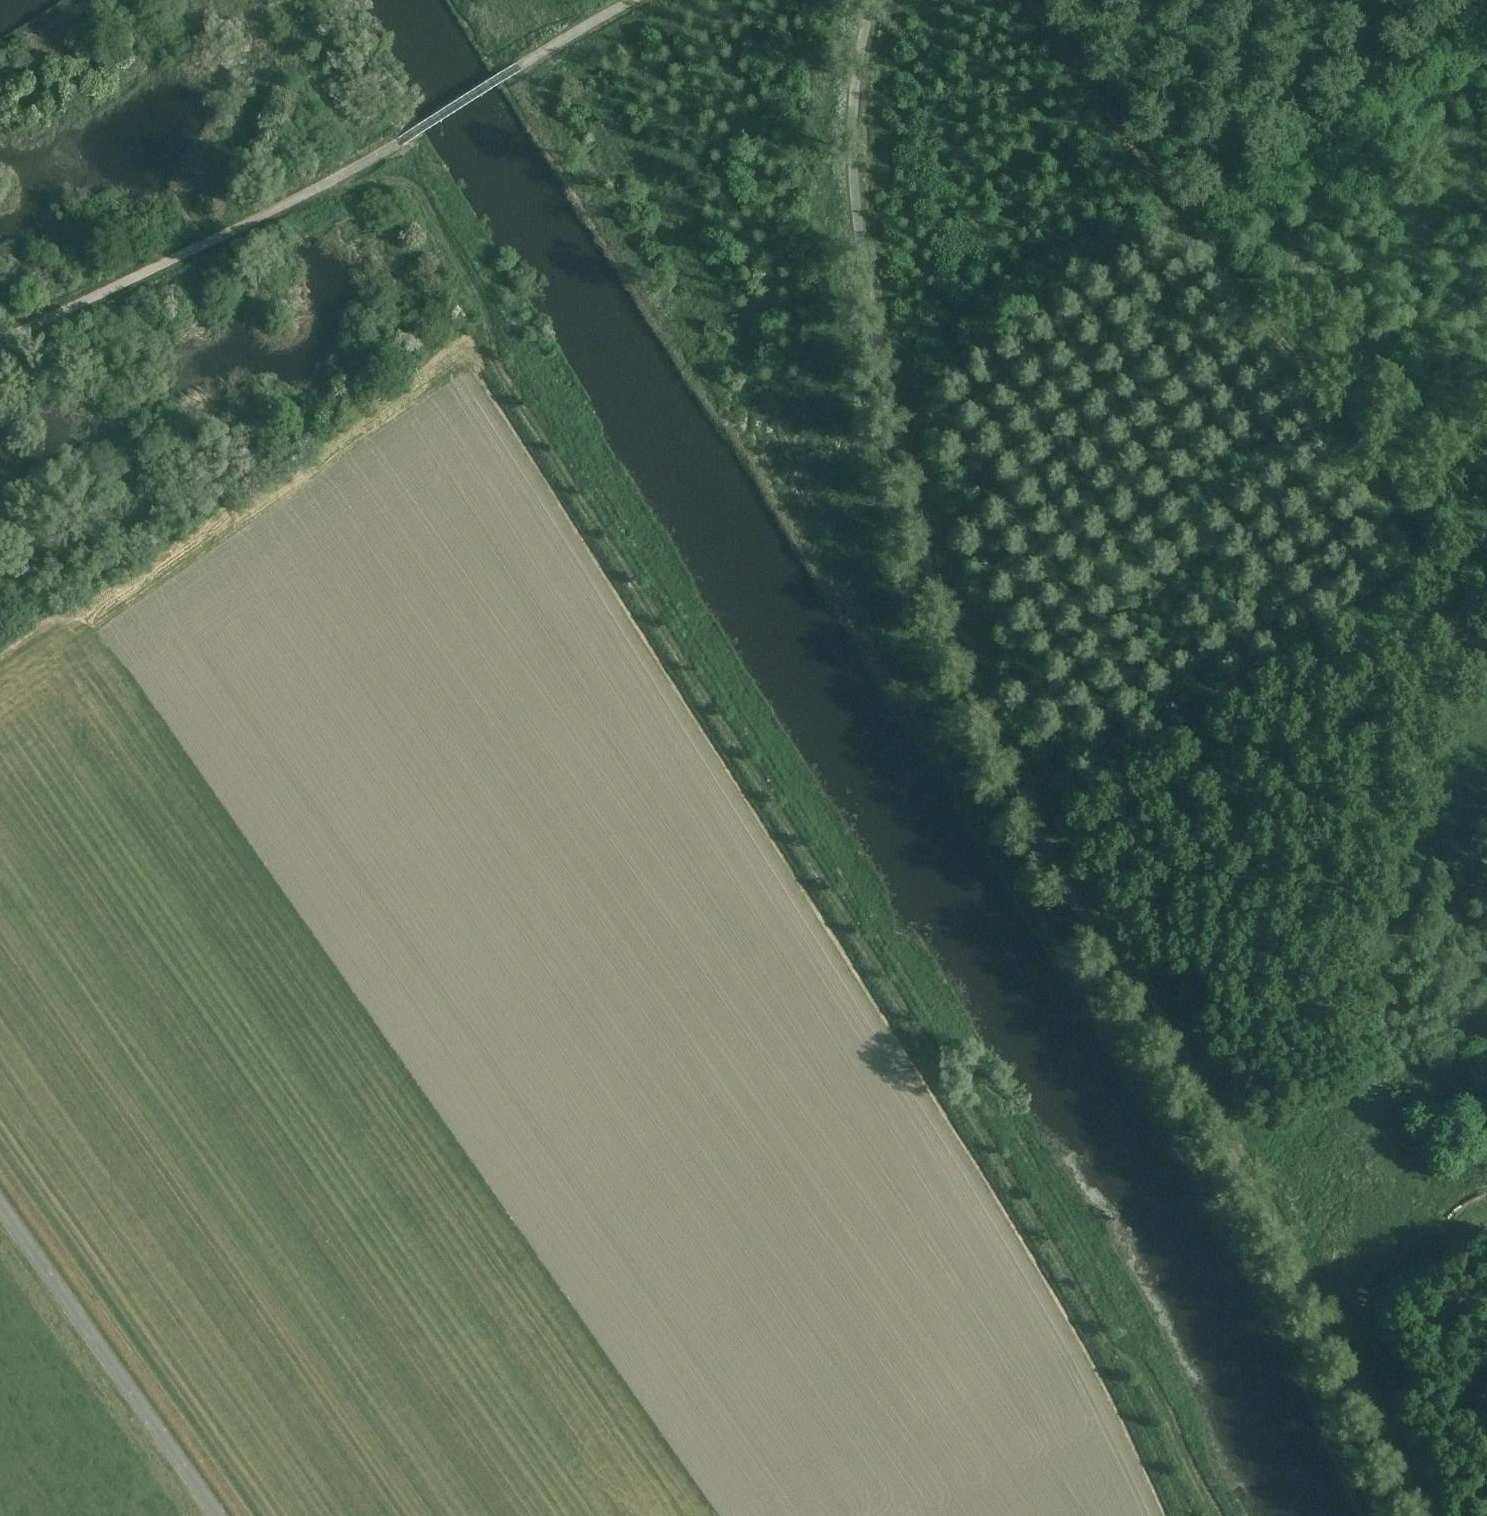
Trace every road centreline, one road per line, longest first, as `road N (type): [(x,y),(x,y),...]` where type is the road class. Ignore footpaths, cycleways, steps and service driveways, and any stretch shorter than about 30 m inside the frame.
road 1 (track): [(1194,1515),(1143,1405),(964,1099),(503,361),(430,210),(406,185),(324,190)]
road 2 (track): [(1023,0),(1486,665)]
road 3 (track): [(1486,1210),(1454,1195),(1359,1090),(1314,1102),(1277,1131),(1258,1169),(1264,1206),(1294,1255),(1324,1284),(1364,1301),(1400,1295),(1454,1248)]

